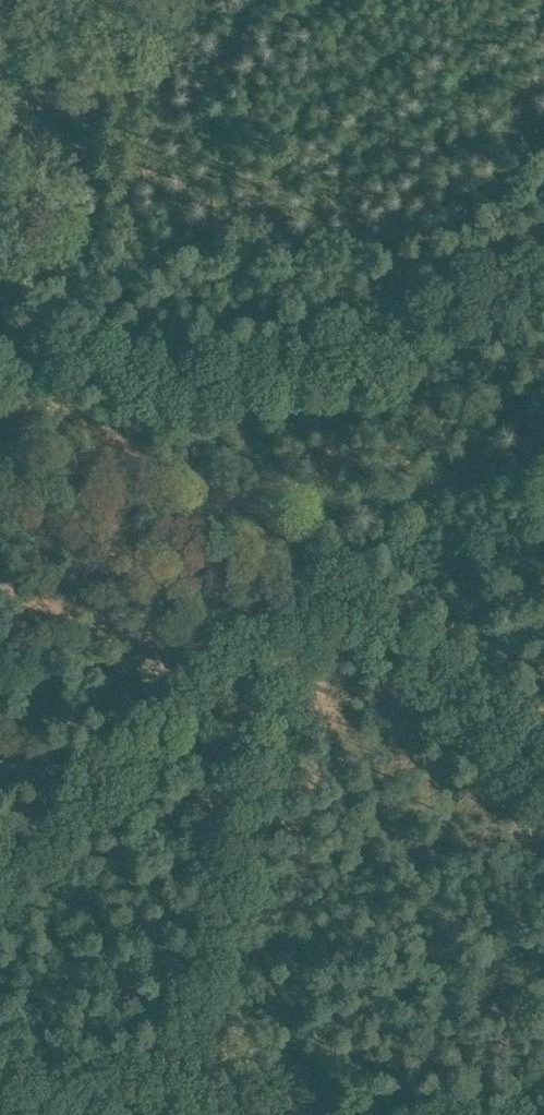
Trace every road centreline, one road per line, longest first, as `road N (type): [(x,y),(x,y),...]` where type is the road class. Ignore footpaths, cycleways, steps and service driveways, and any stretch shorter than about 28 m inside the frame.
road 1 (track): [(474,1114),(0,1065)]
road 2 (track): [(0,150),(87,0)]

